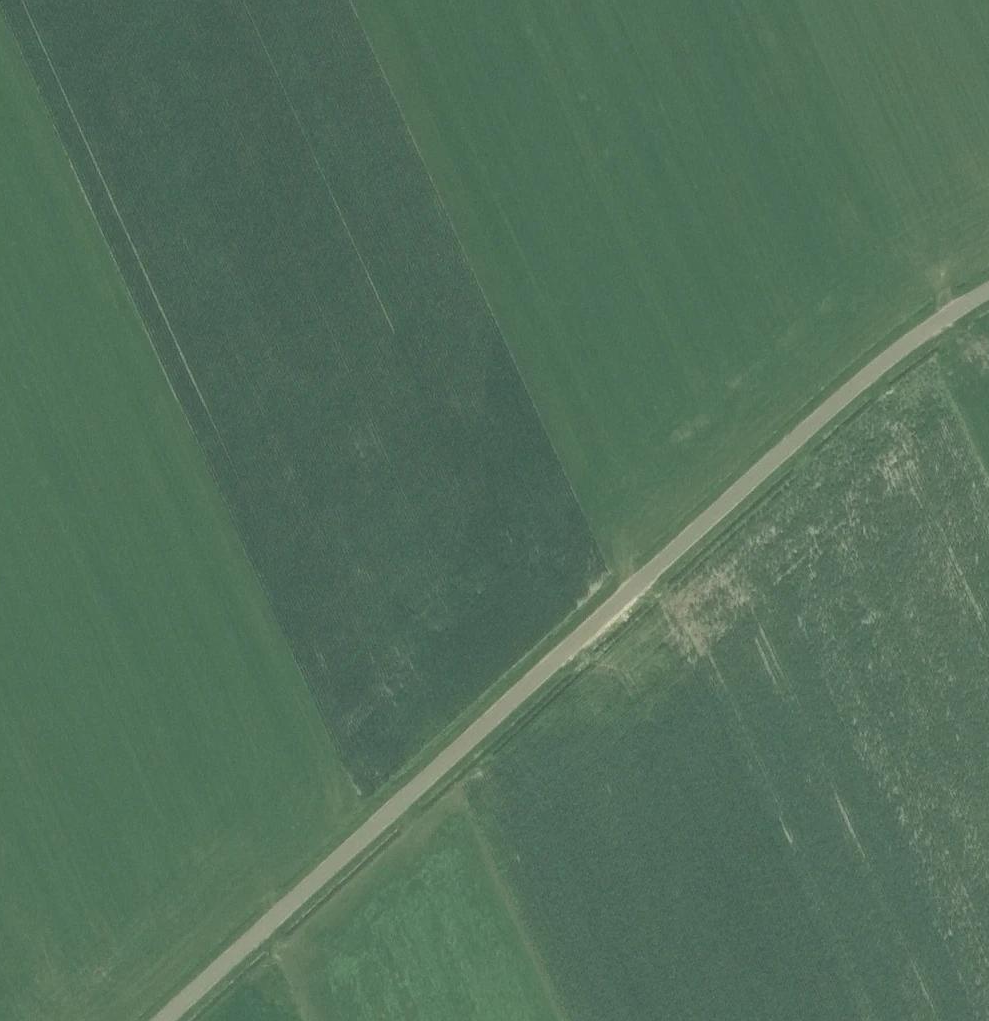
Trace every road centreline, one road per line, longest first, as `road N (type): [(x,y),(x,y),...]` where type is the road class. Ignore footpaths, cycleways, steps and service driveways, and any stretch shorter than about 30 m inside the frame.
road 1 (unclassified): [(163,1020),(879,365),(988,290)]

